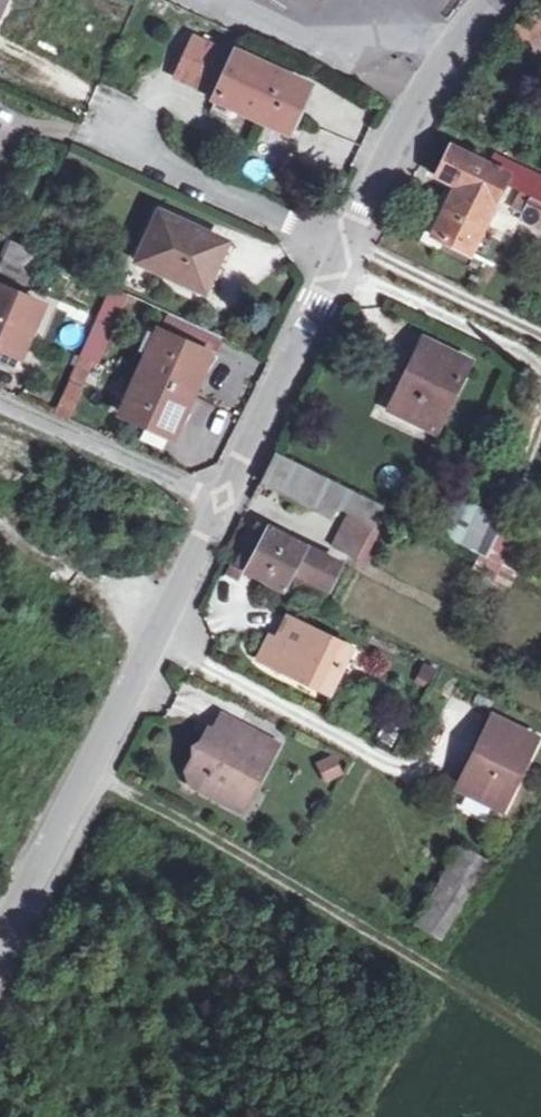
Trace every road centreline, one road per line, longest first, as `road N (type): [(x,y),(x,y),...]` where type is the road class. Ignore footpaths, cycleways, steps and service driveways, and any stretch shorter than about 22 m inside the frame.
road 1 (track): [(86,766),(540,1040)]
road 2 (tertiary): [(0,933),(221,505)]
road 3 (tertiary): [(347,254),(421,100),(492,0)]
road 4 (tertiary): [(221,505),(347,254)]
road 5 (residential): [(109,136),(347,254)]
road 6 (residential): [(221,505),(0,407)]

